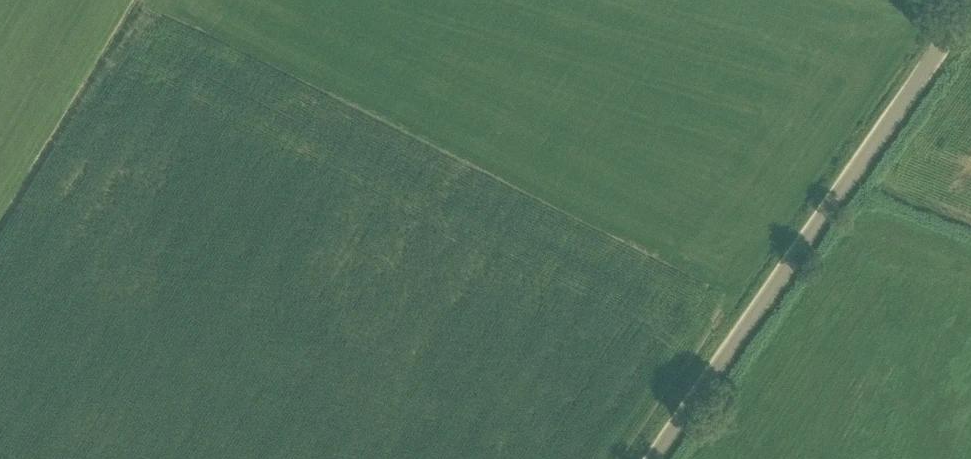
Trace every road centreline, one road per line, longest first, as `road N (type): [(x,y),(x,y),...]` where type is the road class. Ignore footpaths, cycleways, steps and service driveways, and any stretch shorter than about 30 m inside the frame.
road 1 (unclassified): [(653,458),(966,0)]

